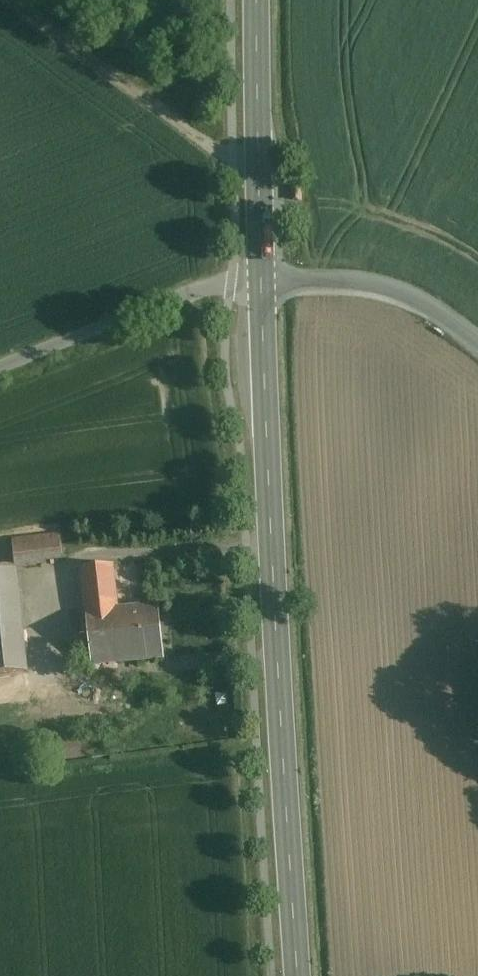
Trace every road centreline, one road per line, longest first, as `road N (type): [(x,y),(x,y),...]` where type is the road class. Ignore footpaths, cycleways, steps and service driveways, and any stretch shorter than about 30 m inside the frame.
road 1 (secondary): [(299,975),(262,282)]
road 2 (track): [(257,164),(208,146),(14,0)]
road 3 (secondary): [(262,282),(257,0)]
road 4 (unclassified): [(0,367),(182,295),(262,282)]
road 5 (tertiary): [(262,282),(390,289),(477,344)]

